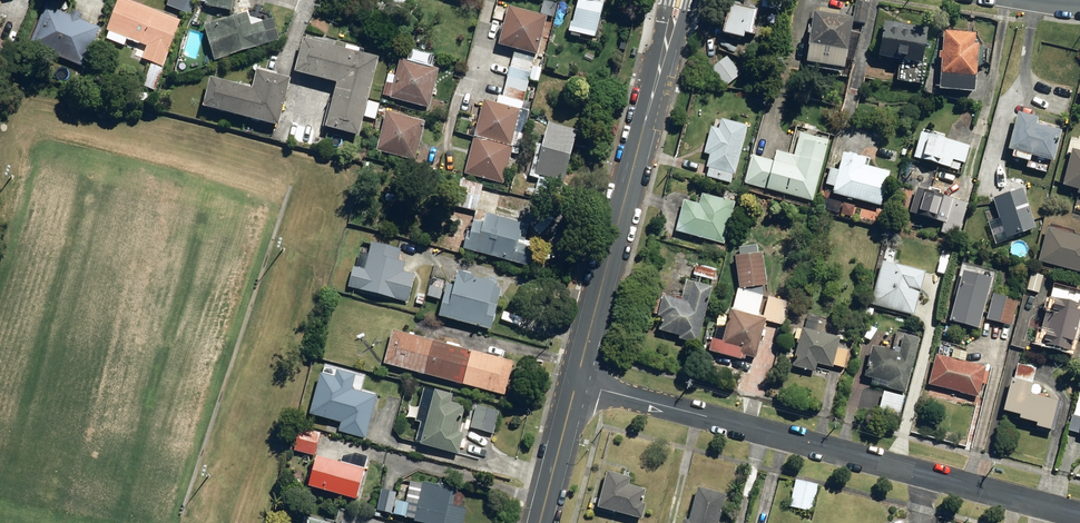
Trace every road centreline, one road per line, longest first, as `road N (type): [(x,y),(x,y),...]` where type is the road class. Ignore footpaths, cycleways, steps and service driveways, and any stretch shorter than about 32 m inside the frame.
road 1 (residential): [(578,383),(1079,515)]
road 2 (tertiary): [(658,75),(578,383)]
road 3 (tertiary): [(578,383),(541,522)]

